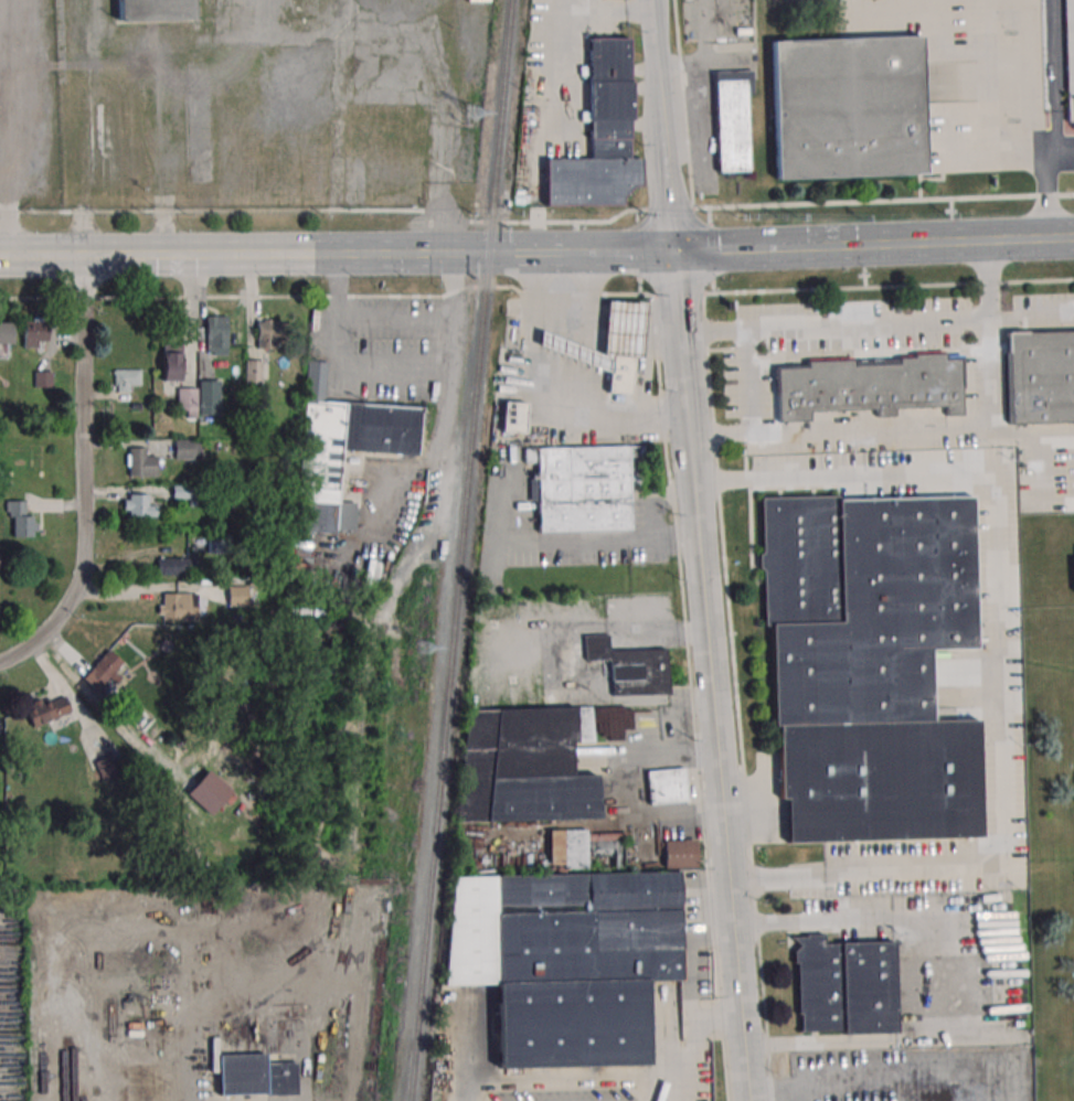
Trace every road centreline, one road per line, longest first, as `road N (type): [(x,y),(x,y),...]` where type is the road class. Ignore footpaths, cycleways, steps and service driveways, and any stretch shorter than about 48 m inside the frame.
road 1 (tertiary): [(748,1100),(687,416)]
road 2 (secondary): [(0,256),(534,252)]
road 3 (residential): [(0,666),(40,640),(64,611),(79,574),(85,255)]
road 4 (secondary): [(787,248),(1073,236)]
road 5 (tertiary): [(671,252),(647,0)]
road 6 (tertiary): [(687,416),(671,252)]

